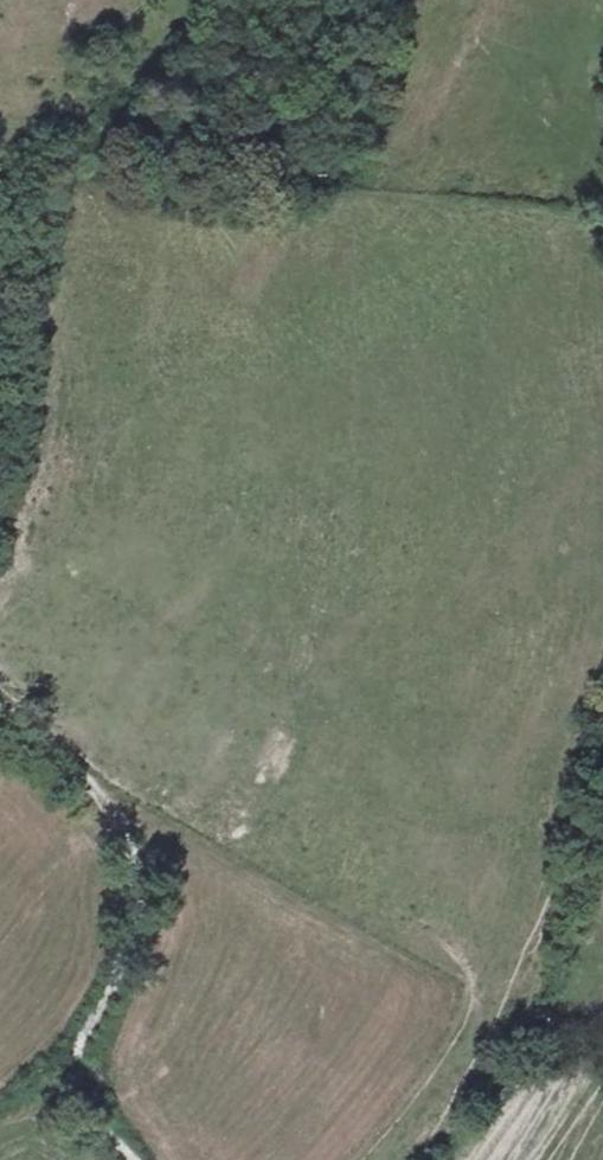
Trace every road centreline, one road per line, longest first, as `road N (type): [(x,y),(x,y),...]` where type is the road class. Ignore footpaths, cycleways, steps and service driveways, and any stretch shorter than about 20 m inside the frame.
road 1 (track): [(0,703),(124,820),(145,871),(141,923),(83,1089),(128,1159)]

